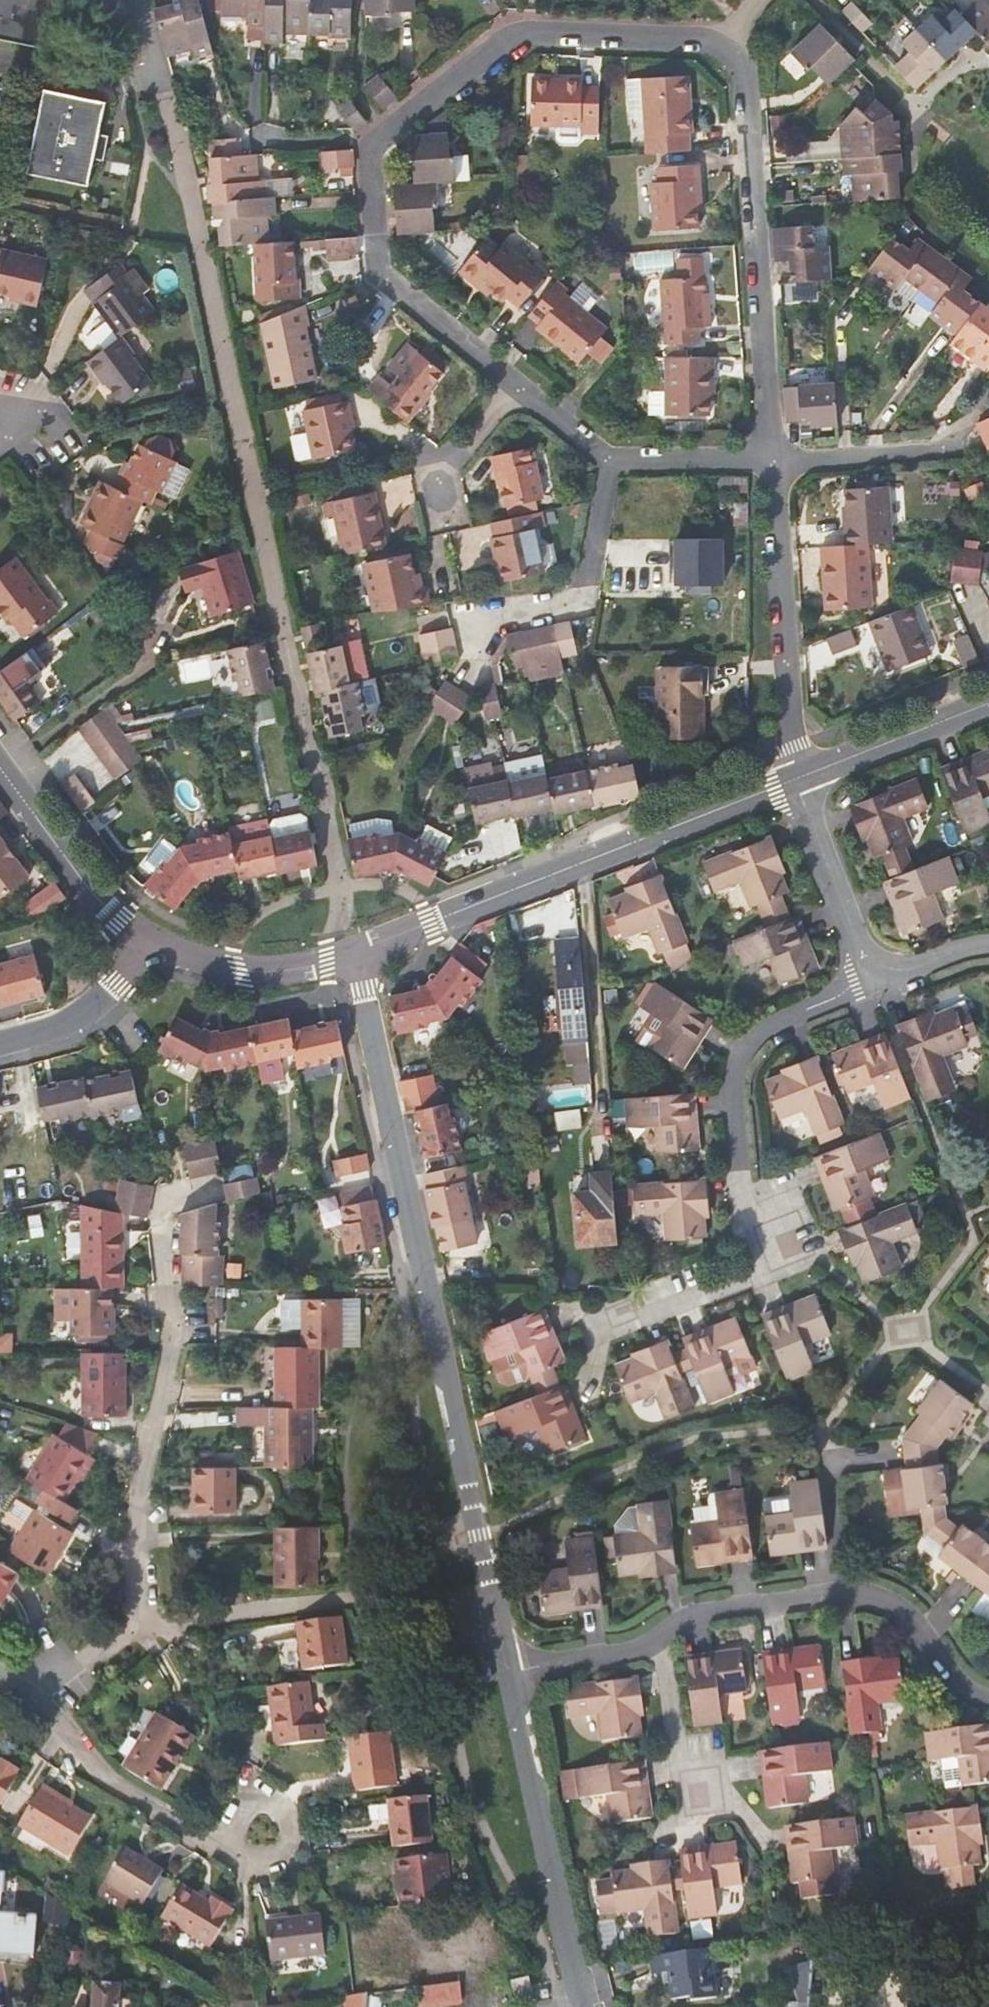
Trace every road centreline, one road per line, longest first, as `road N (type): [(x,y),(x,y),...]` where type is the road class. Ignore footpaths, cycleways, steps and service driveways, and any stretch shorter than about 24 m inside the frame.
road 1 (residential): [(350,956),(581,2006)]
road 2 (residential): [(771,454),(609,449),(513,377),(383,270),(372,140),(522,30),(711,34),(735,51),(744,76)]
road 3 (residential): [(213,1187),(179,1195),(167,1223),(175,1341),(133,1547),(138,1622),(37,1678),(0,1673)]
road 4 (residential): [(613,1329),(769,1266),(745,1170),(740,1079),(749,1049),(771,1030),(878,983)]
road 5 (tertiary): [(795,777),(350,956)]
road 6 (residential): [(744,76),(771,454)]
road 7 (residential): [(771,454),(795,777)]
road 8 (unclassified): [(147,938),(86,885),(0,769)]
road 9 (residential): [(795,777),(878,983)]
road 10 (tertiary): [(350,956),(260,972),(147,938)]
road 11 (tertiary): [(988,702),(795,777)]
road 12 (tertiary): [(147,938),(117,985),(82,1018),(0,1045)]

